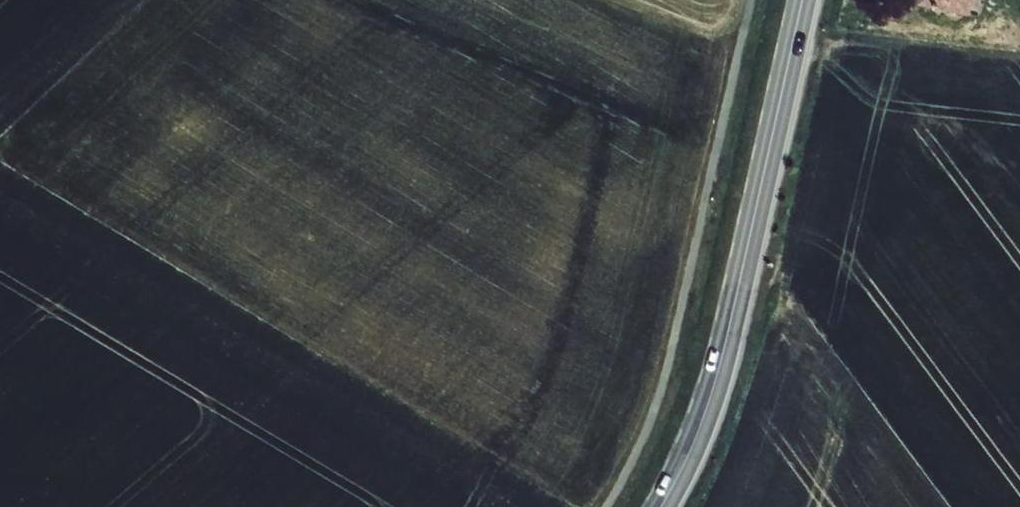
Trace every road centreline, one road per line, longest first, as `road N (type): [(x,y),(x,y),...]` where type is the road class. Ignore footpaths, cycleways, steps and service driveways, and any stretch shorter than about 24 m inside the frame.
road 1 (secondary): [(658,506),(698,421),(732,315),(802,0)]

